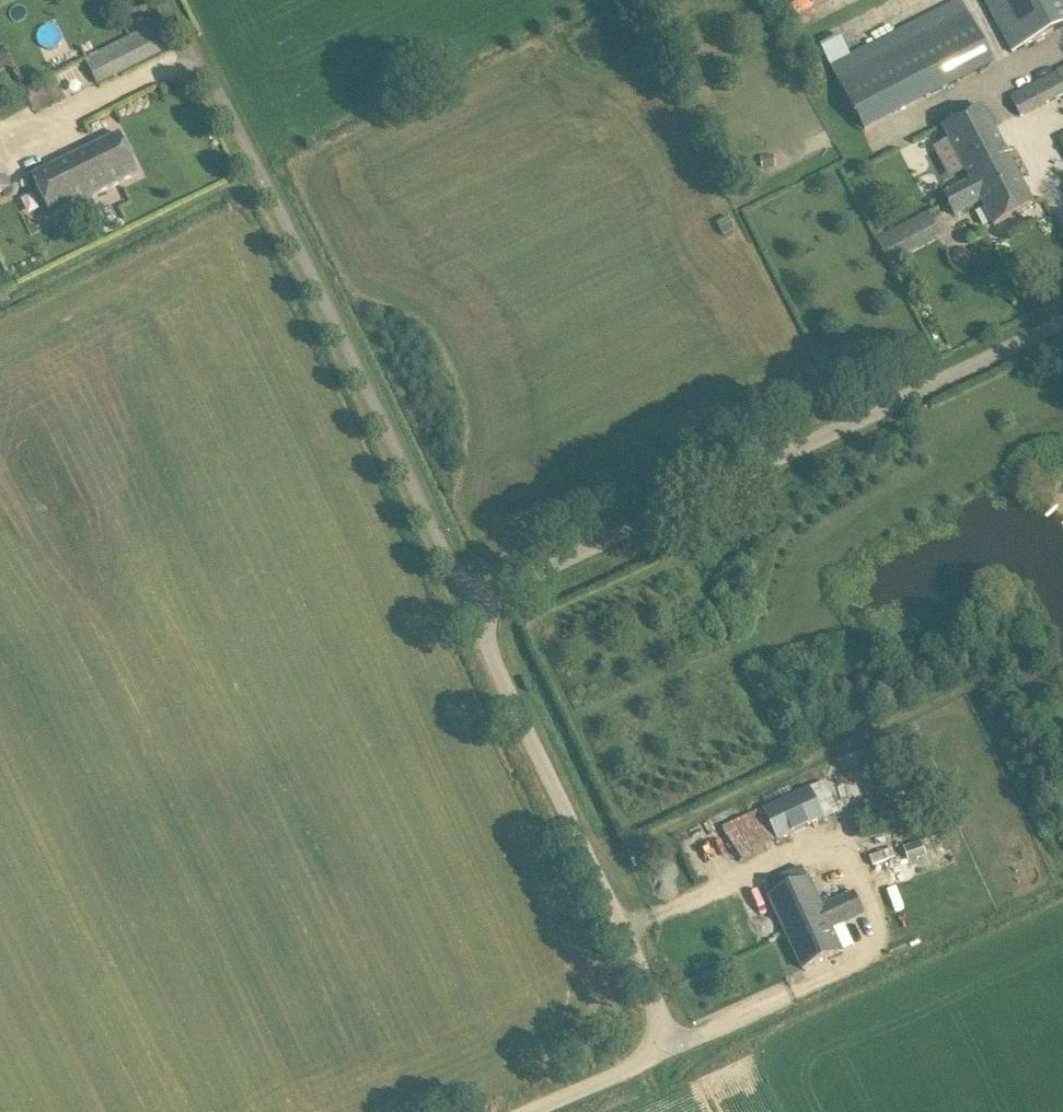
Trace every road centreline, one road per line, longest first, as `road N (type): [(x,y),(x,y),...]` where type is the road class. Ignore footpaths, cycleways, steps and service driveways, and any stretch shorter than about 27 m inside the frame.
road 1 (unclassified): [(464,597),(165,0)]
road 2 (unclassified): [(499,1111),(656,1043),(665,1019),(464,597)]
road 3 (unclassified): [(464,597),(1062,309)]

